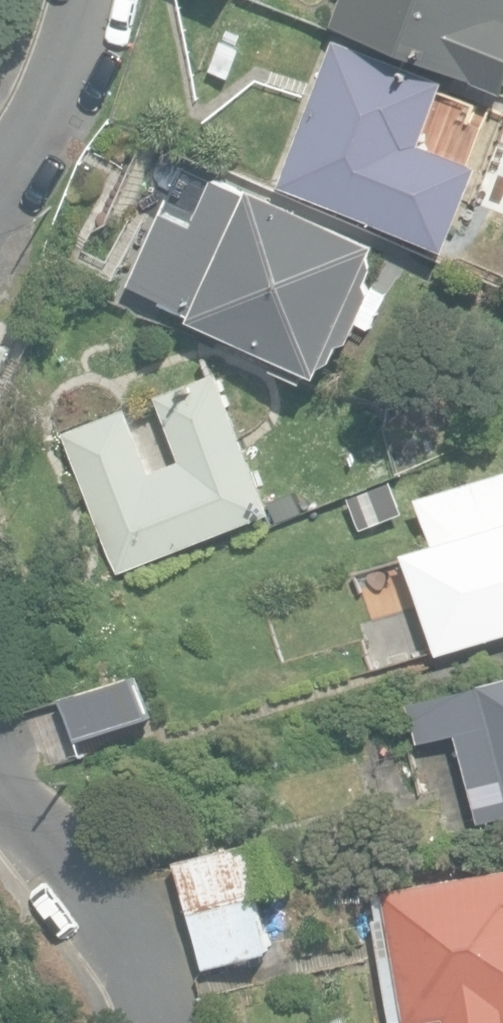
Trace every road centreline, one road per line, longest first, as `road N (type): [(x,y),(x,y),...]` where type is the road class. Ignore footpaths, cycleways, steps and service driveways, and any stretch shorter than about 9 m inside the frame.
road 1 (residential): [(133,1022),(90,921),(0,788)]
road 2 (residential): [(0,178),(72,60),(88,0)]

